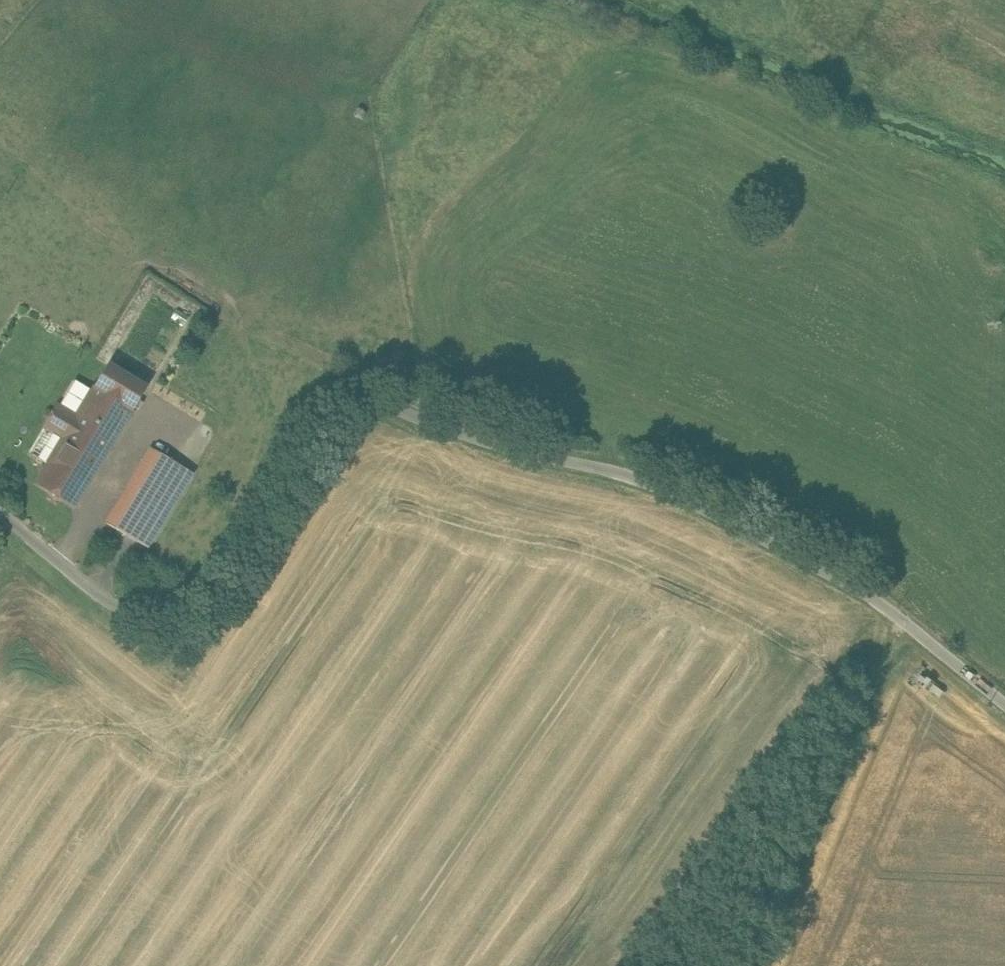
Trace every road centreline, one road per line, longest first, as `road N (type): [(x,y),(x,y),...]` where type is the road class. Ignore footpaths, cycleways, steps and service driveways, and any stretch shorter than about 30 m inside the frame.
road 1 (unclassified): [(0,519),(105,607),(139,614),(169,608),(194,598),(219,569),(255,491),(317,397),(350,397),(504,453),(631,479),(719,515),(841,584),(1004,706)]

